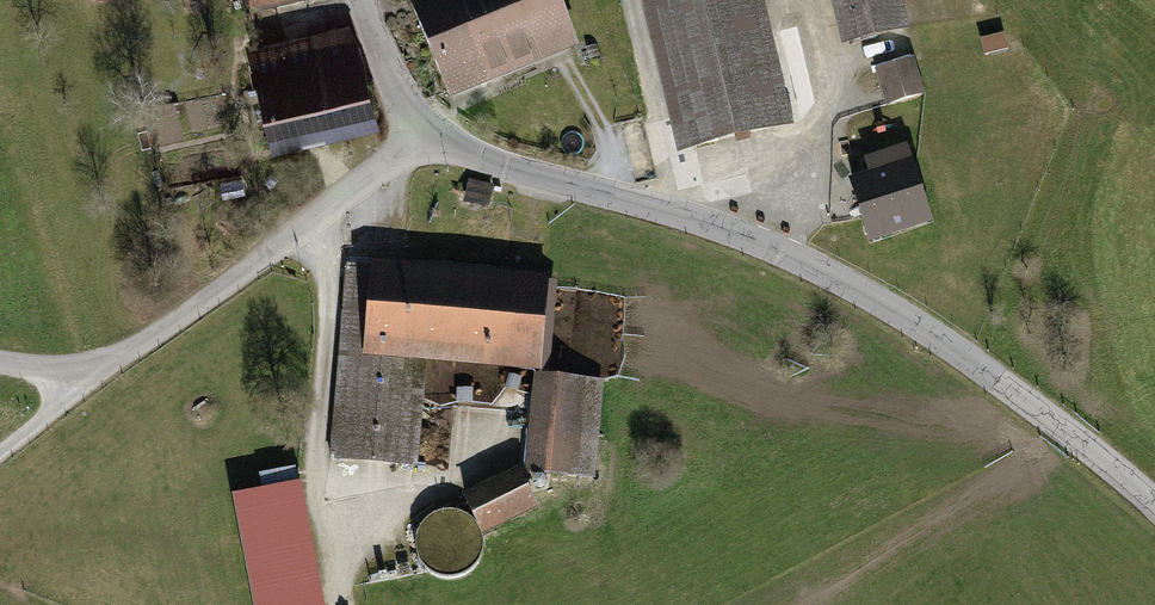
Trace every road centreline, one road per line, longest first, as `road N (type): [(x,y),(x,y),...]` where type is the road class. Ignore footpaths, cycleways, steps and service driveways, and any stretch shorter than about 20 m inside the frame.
road 1 (tertiary): [(417,133),(533,176),(714,226),(831,276),(897,311),(1098,456)]
road 2 (unclassified): [(417,133),(309,227),(135,347),(76,362),(0,356)]
road 3 (tertiary): [(362,0),(417,133)]
road 4 (track): [(0,450),(106,355)]

